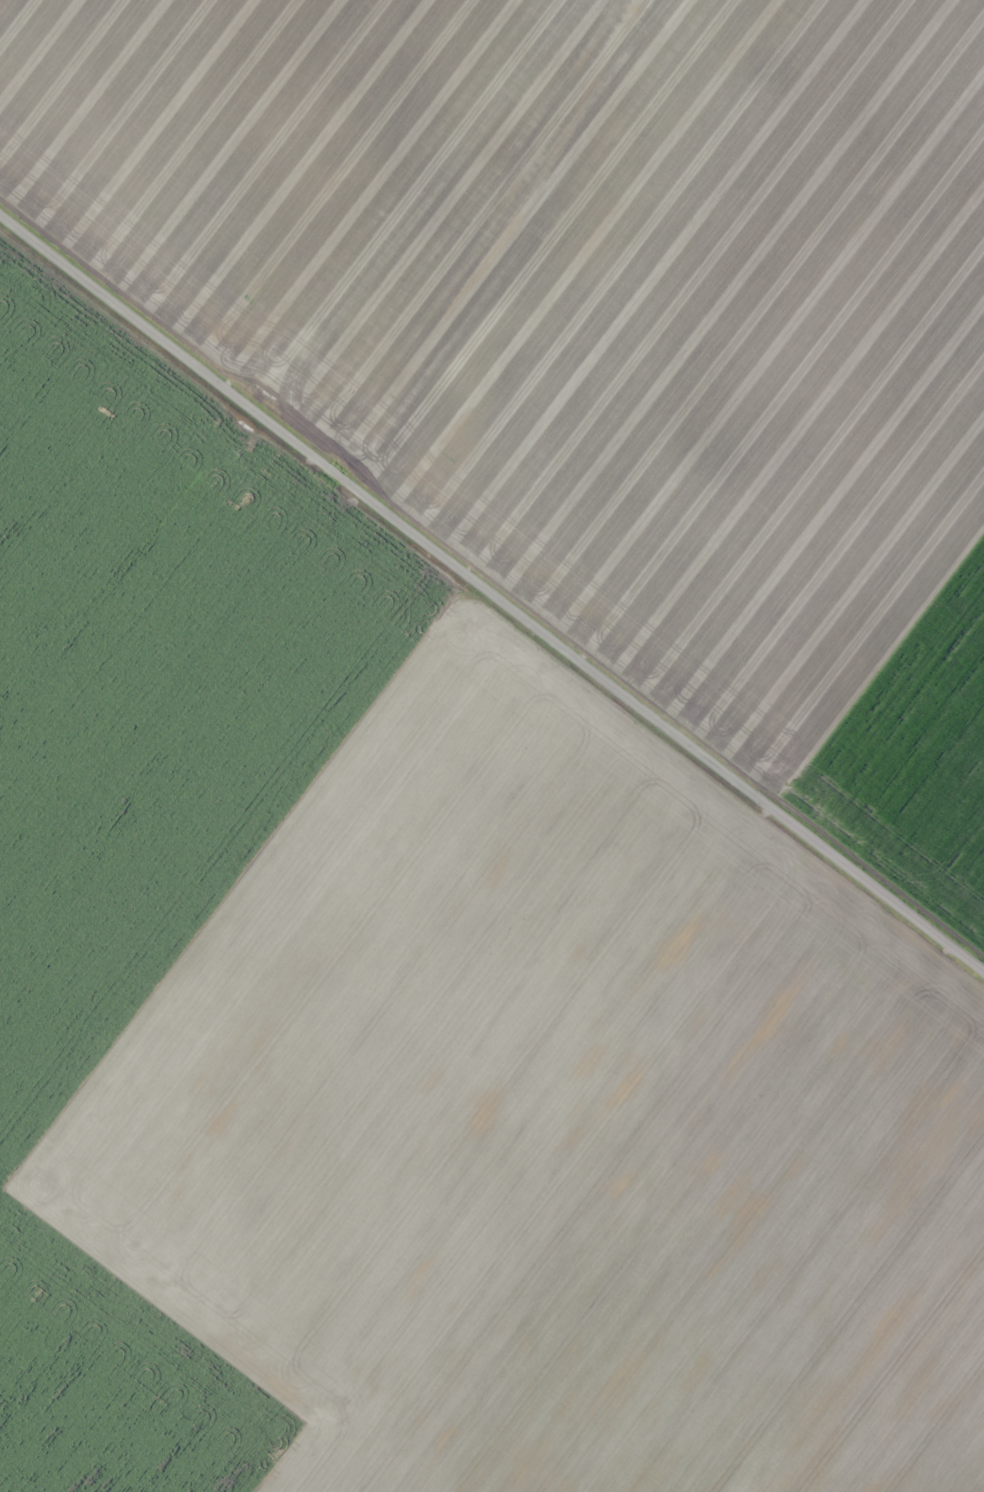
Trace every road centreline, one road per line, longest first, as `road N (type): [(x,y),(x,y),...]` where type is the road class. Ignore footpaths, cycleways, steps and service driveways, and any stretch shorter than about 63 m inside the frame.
road 1 (residential): [(983,982),(0,226)]

